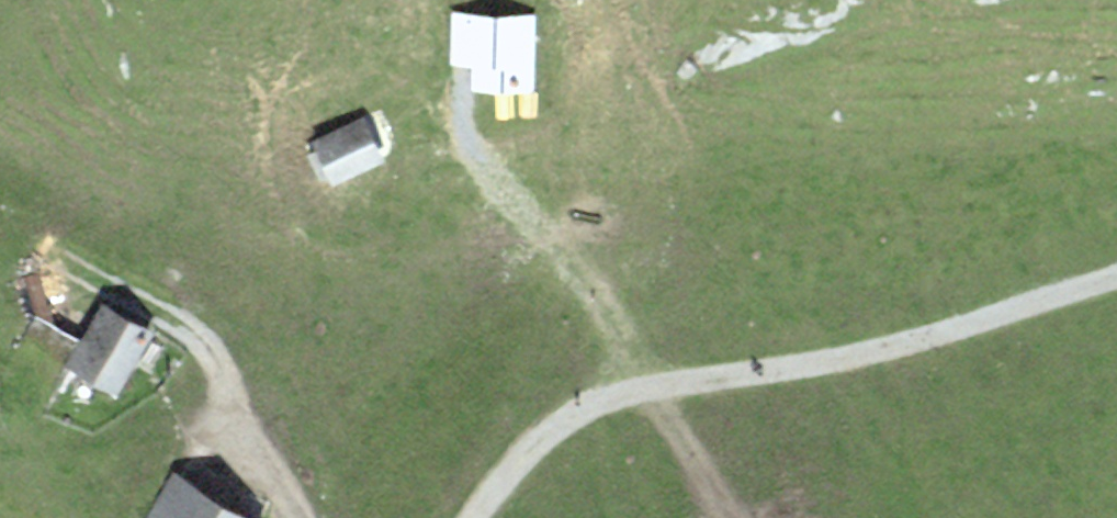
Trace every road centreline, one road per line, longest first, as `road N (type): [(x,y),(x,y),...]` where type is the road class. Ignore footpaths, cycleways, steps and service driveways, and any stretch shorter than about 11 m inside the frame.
road 1 (track): [(1116,280),(890,348),(600,403),(530,446),(474,517)]
road 2 (track): [(215,365),(300,517)]
road 3 (track): [(655,389),(735,517)]

